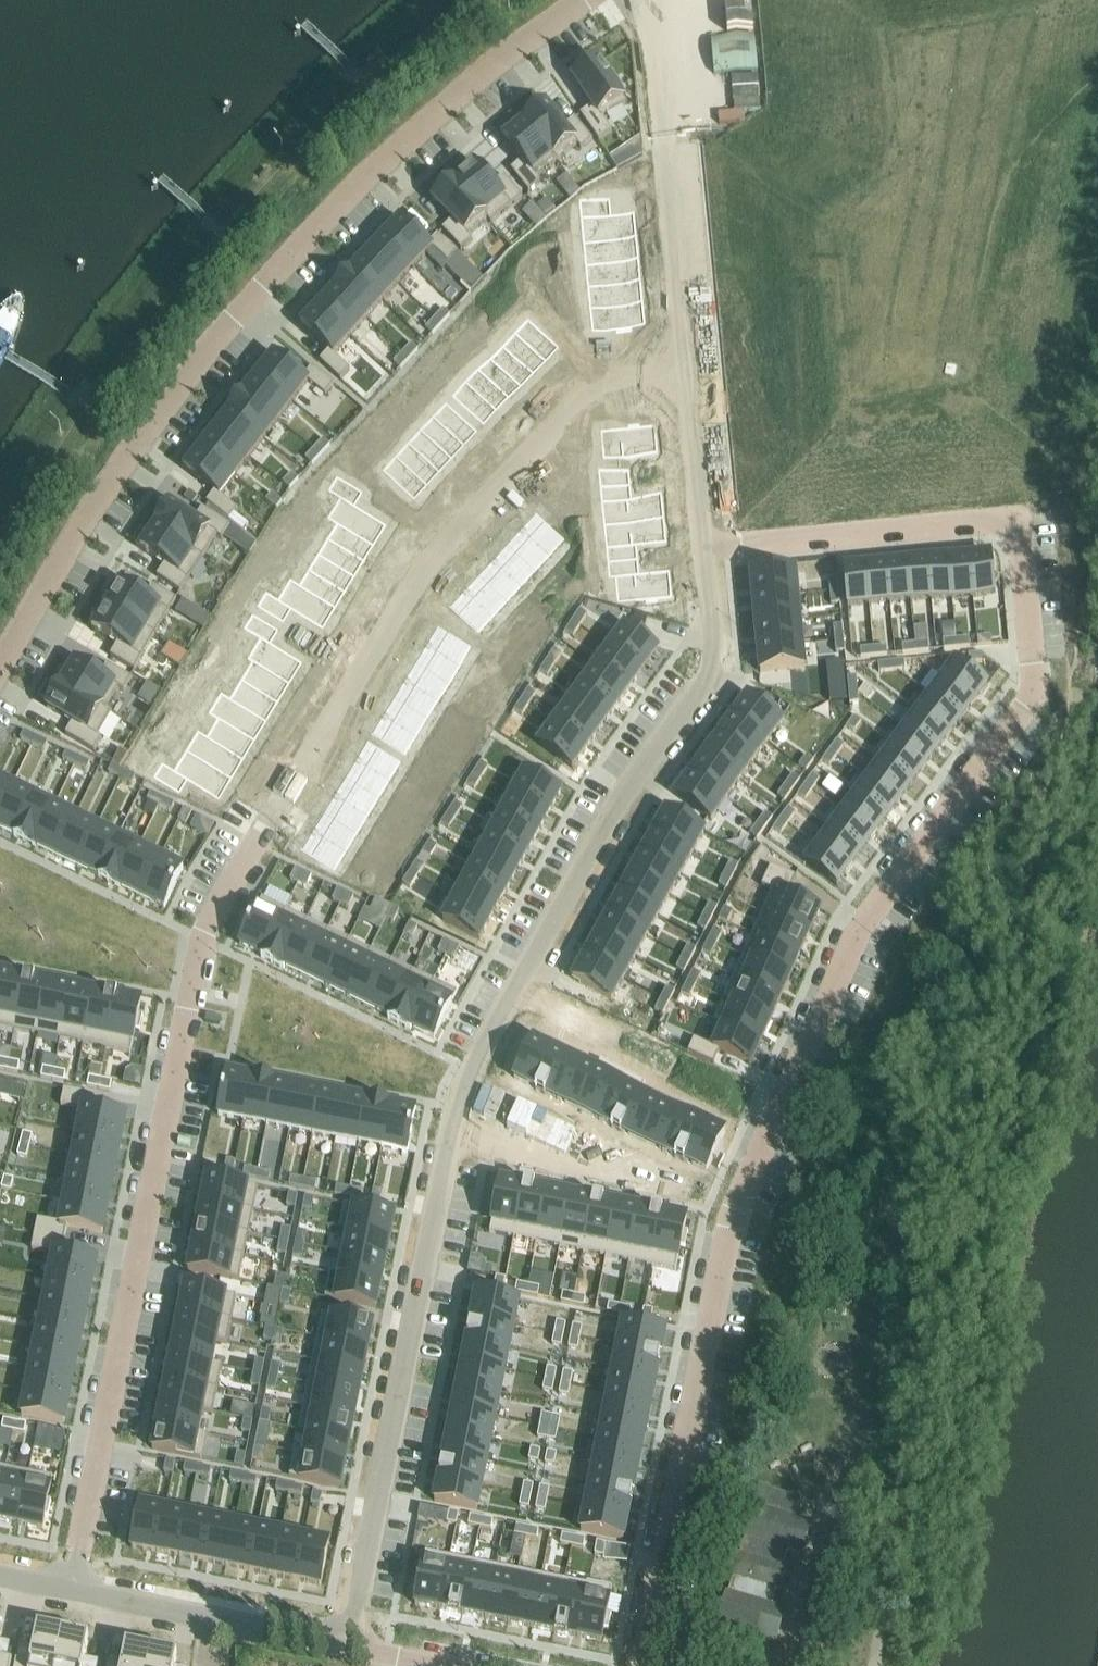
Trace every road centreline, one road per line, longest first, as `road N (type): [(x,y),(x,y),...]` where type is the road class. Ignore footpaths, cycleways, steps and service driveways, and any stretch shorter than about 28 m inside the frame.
road 1 (residential): [(638,1665),(732,1217),(857,933),(1033,687),(1022,542),(1015,525),(997,516),(705,544)]
road 2 (residential): [(71,1588),(205,926),(430,561),(578,399),(632,376),(684,371)]
road 3 (residential): [(705,544),(716,659),(707,683),(606,823),(457,1106),(350,1644)]
road 4 (residential): [(875,1665),(921,1394),(1096,550)]
road 5 (residential): [(584,0),(378,167),(248,302),(95,504),(0,663)]
road 6 (track): [(0,582),(184,305),(363,115),(435,53)]
road 7 (residential): [(633,0),(653,37),(684,371)]
road 8 (residential): [(71,1588),(350,1644)]
road 9 (residential): [(684,371),(705,544)]

